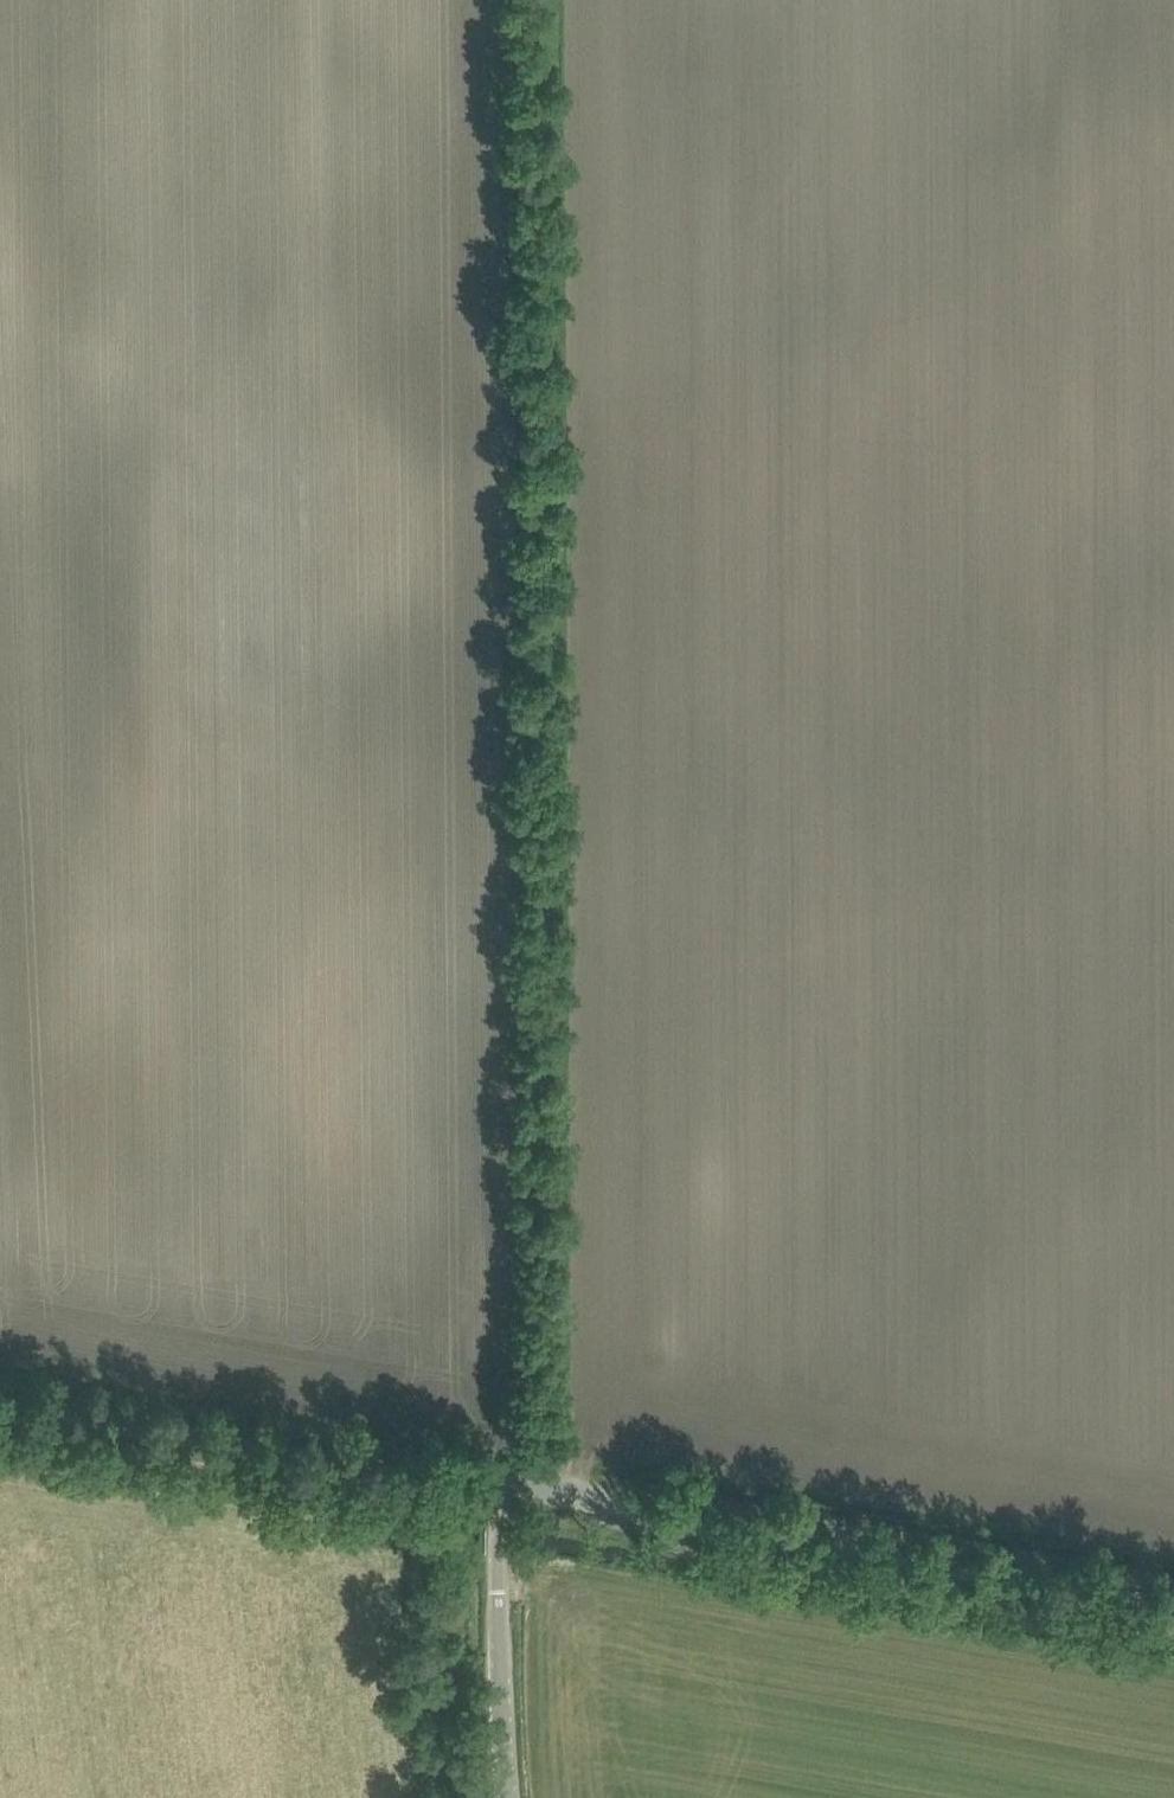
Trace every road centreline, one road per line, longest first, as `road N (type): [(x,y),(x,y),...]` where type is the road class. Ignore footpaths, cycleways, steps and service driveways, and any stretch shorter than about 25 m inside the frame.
road 1 (unclassified): [(1173,1607),(677,1521),(542,1480),(506,1489)]
road 2 (track): [(0,1402),(506,1489)]
road 3 (unclassified): [(507,1797),(506,1489)]

